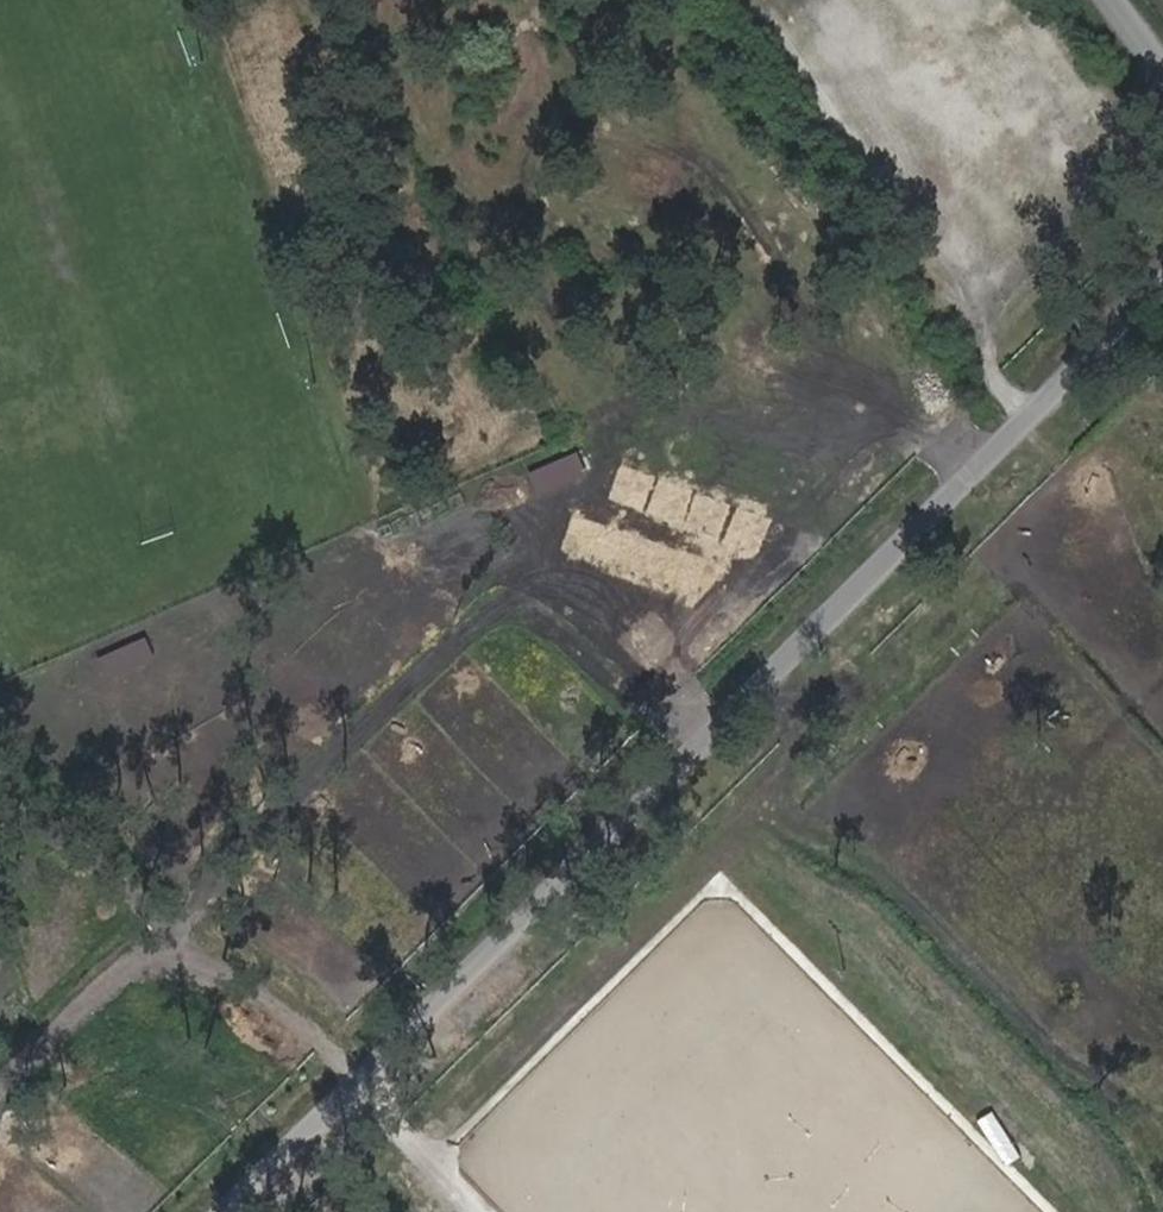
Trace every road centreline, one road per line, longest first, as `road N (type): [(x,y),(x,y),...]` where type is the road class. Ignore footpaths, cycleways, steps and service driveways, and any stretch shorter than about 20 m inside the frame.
road 1 (unclassified): [(1162,290),(232,1211)]

